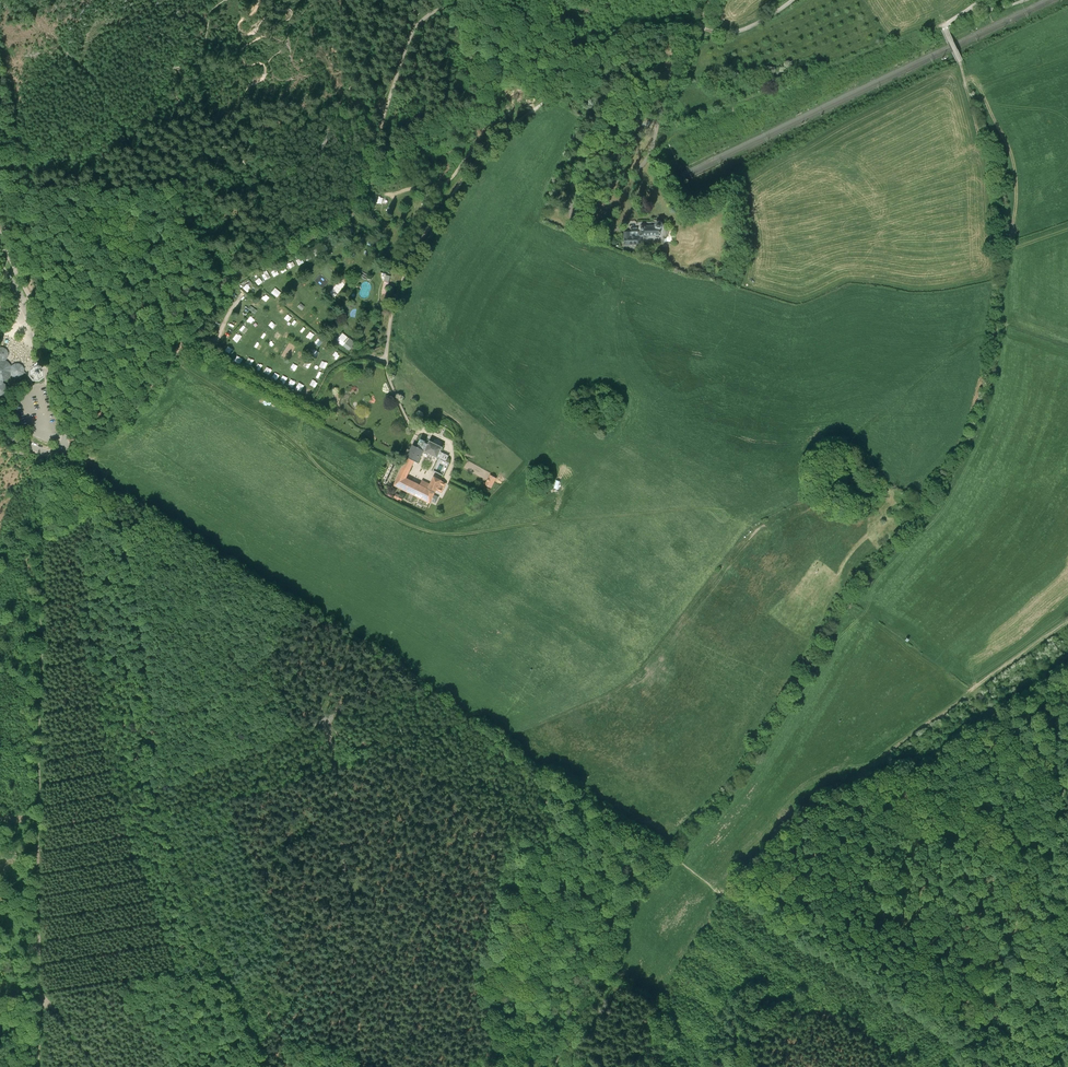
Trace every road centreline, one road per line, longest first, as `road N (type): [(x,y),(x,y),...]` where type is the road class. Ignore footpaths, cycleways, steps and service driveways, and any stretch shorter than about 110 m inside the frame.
road 1 (track): [(115,511),(151,696),(152,797),(214,964),(269,1066)]
road 2 (track): [(185,340),(225,281),(344,216),(371,163),(412,32),(458,0)]
road 3 (track): [(326,723),(348,880),(357,1066)]
road 4 (track): [(994,332),(852,436),(820,448),(803,470),(799,495),(758,517)]
road 5 (track): [(943,25),(713,113),(672,138)]
road 6 (unclassified): [(0,235),(30,296),(66,443),(49,453),(0,432)]
road 7 (unclassified): [(557,94),(636,40),(702,26),(731,33),(793,0)]
road 8 (track): [(1066,781),(940,803),(860,804)]
road 9 (track): [(631,896),(570,1012),(556,1066)]
road 10 (track): [(37,1066),(38,892)]
road 11 (track): [(978,2),(943,25),(978,133)]
road 12 (track): [(79,442),(128,417),(185,340)]

